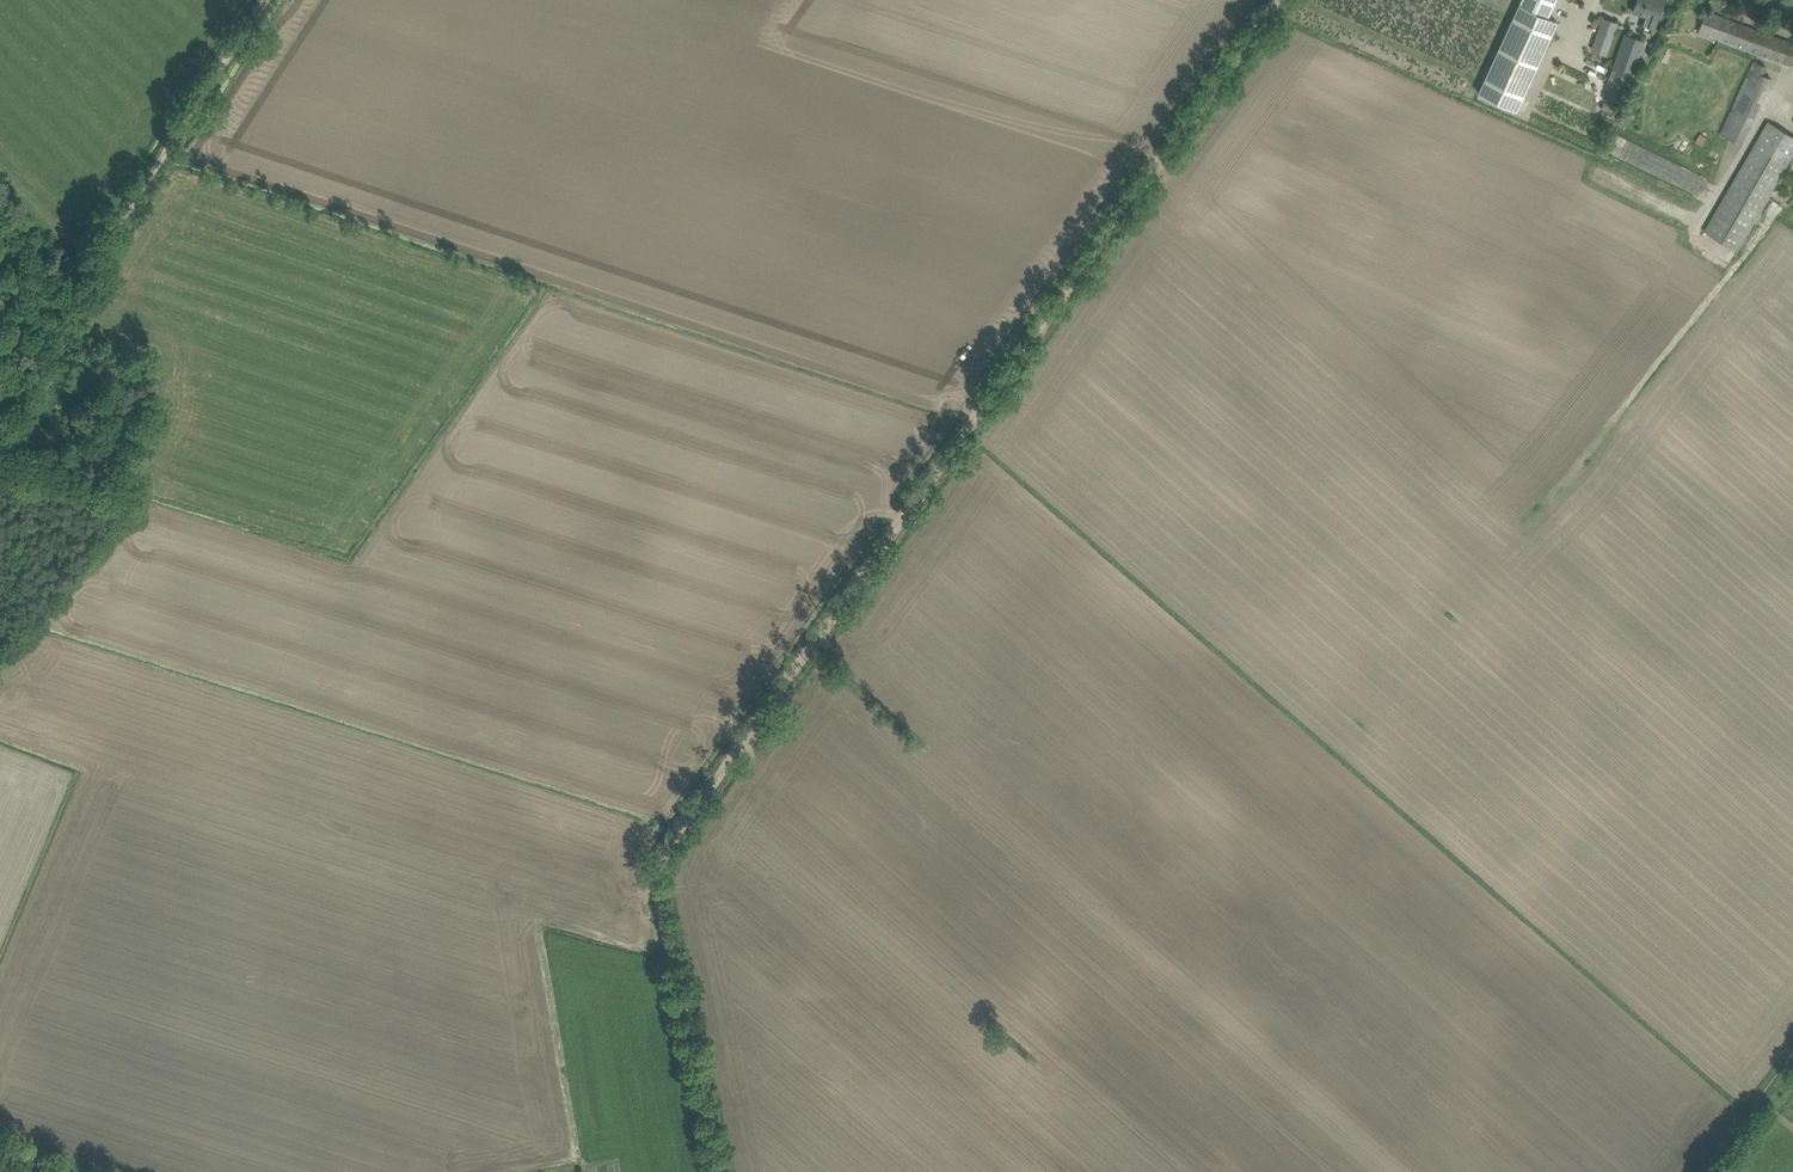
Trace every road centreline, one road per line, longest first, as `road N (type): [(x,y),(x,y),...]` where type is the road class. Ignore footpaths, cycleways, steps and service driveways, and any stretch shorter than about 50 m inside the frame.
road 1 (track): [(1274,0),(670,846),(661,896),(724,1171)]
road 2 (track): [(0,412),(79,274),(266,0)]
road 3 (track): [(1792,1053),(1706,1171)]

